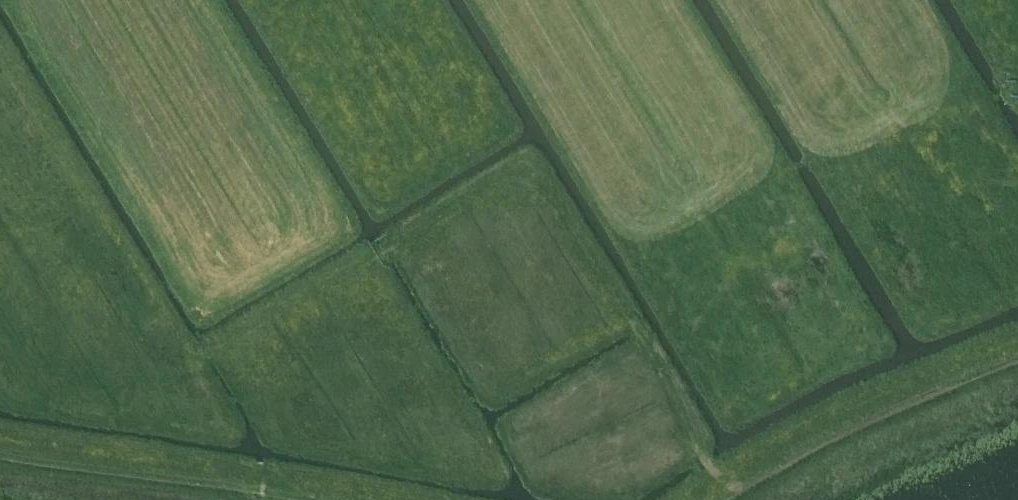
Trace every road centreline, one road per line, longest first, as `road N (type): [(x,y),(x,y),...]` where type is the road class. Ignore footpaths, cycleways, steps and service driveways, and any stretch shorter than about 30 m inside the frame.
road 1 (track): [(0,81),(159,360),(188,359),(529,168),(631,313),(716,474),(734,488)]
road 2 (track): [(1017,358),(834,420),(715,499)]
road 3 (track): [(284,499),(0,443)]

